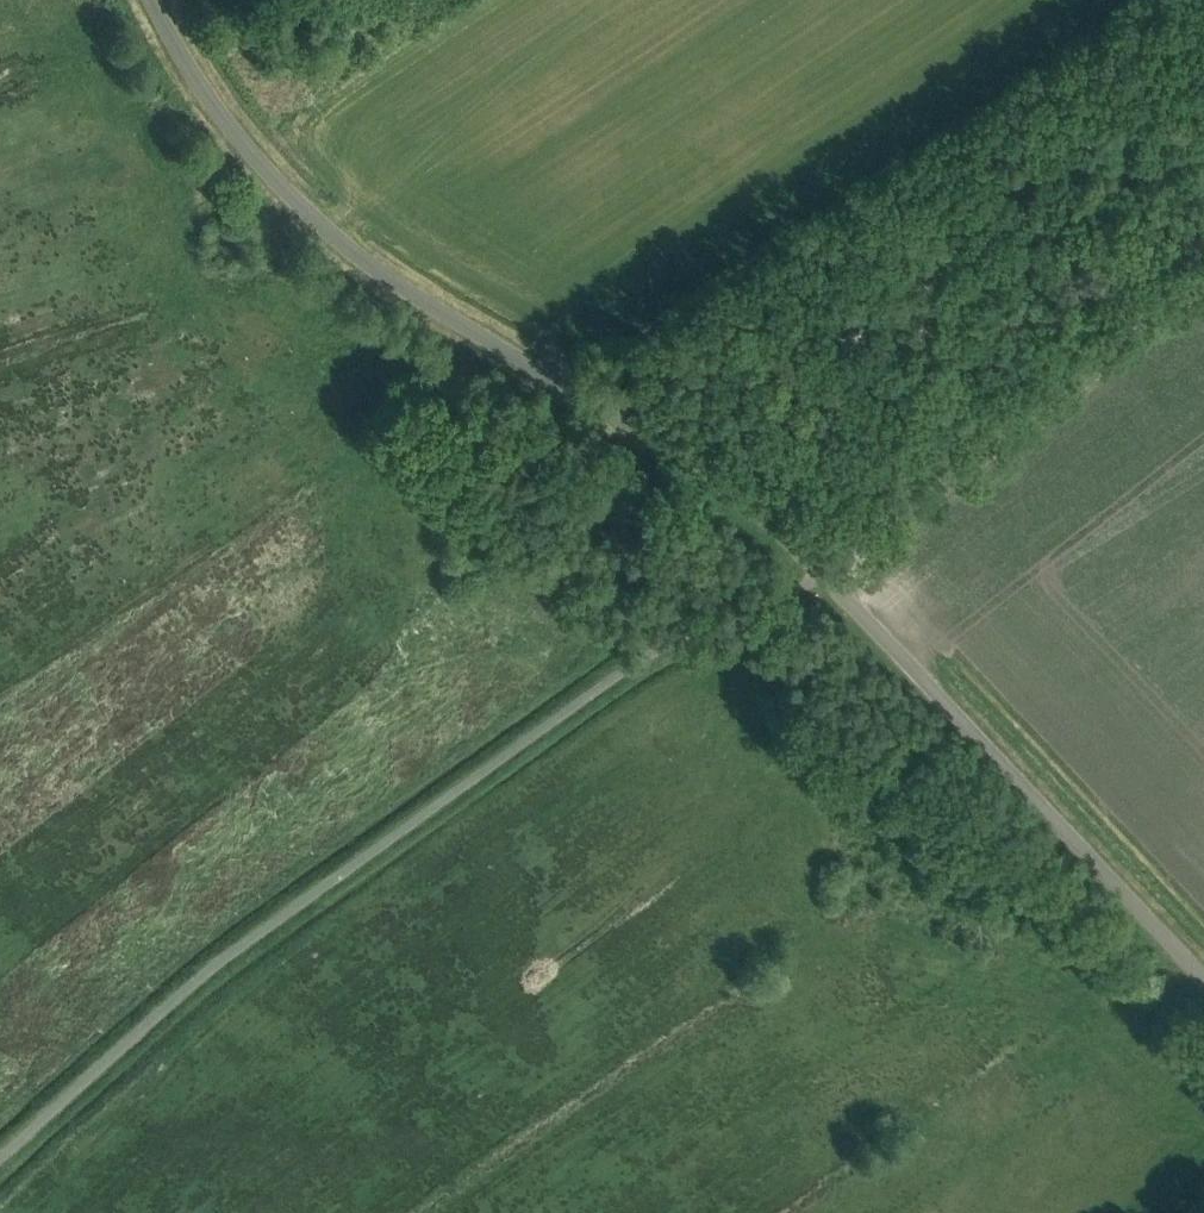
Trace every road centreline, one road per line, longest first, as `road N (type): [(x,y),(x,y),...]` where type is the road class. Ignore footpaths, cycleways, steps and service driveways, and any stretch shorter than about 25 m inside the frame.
road 1 (unclassified): [(1203,979),(732,488),(383,276),(281,187),(181,56),(151,0)]

